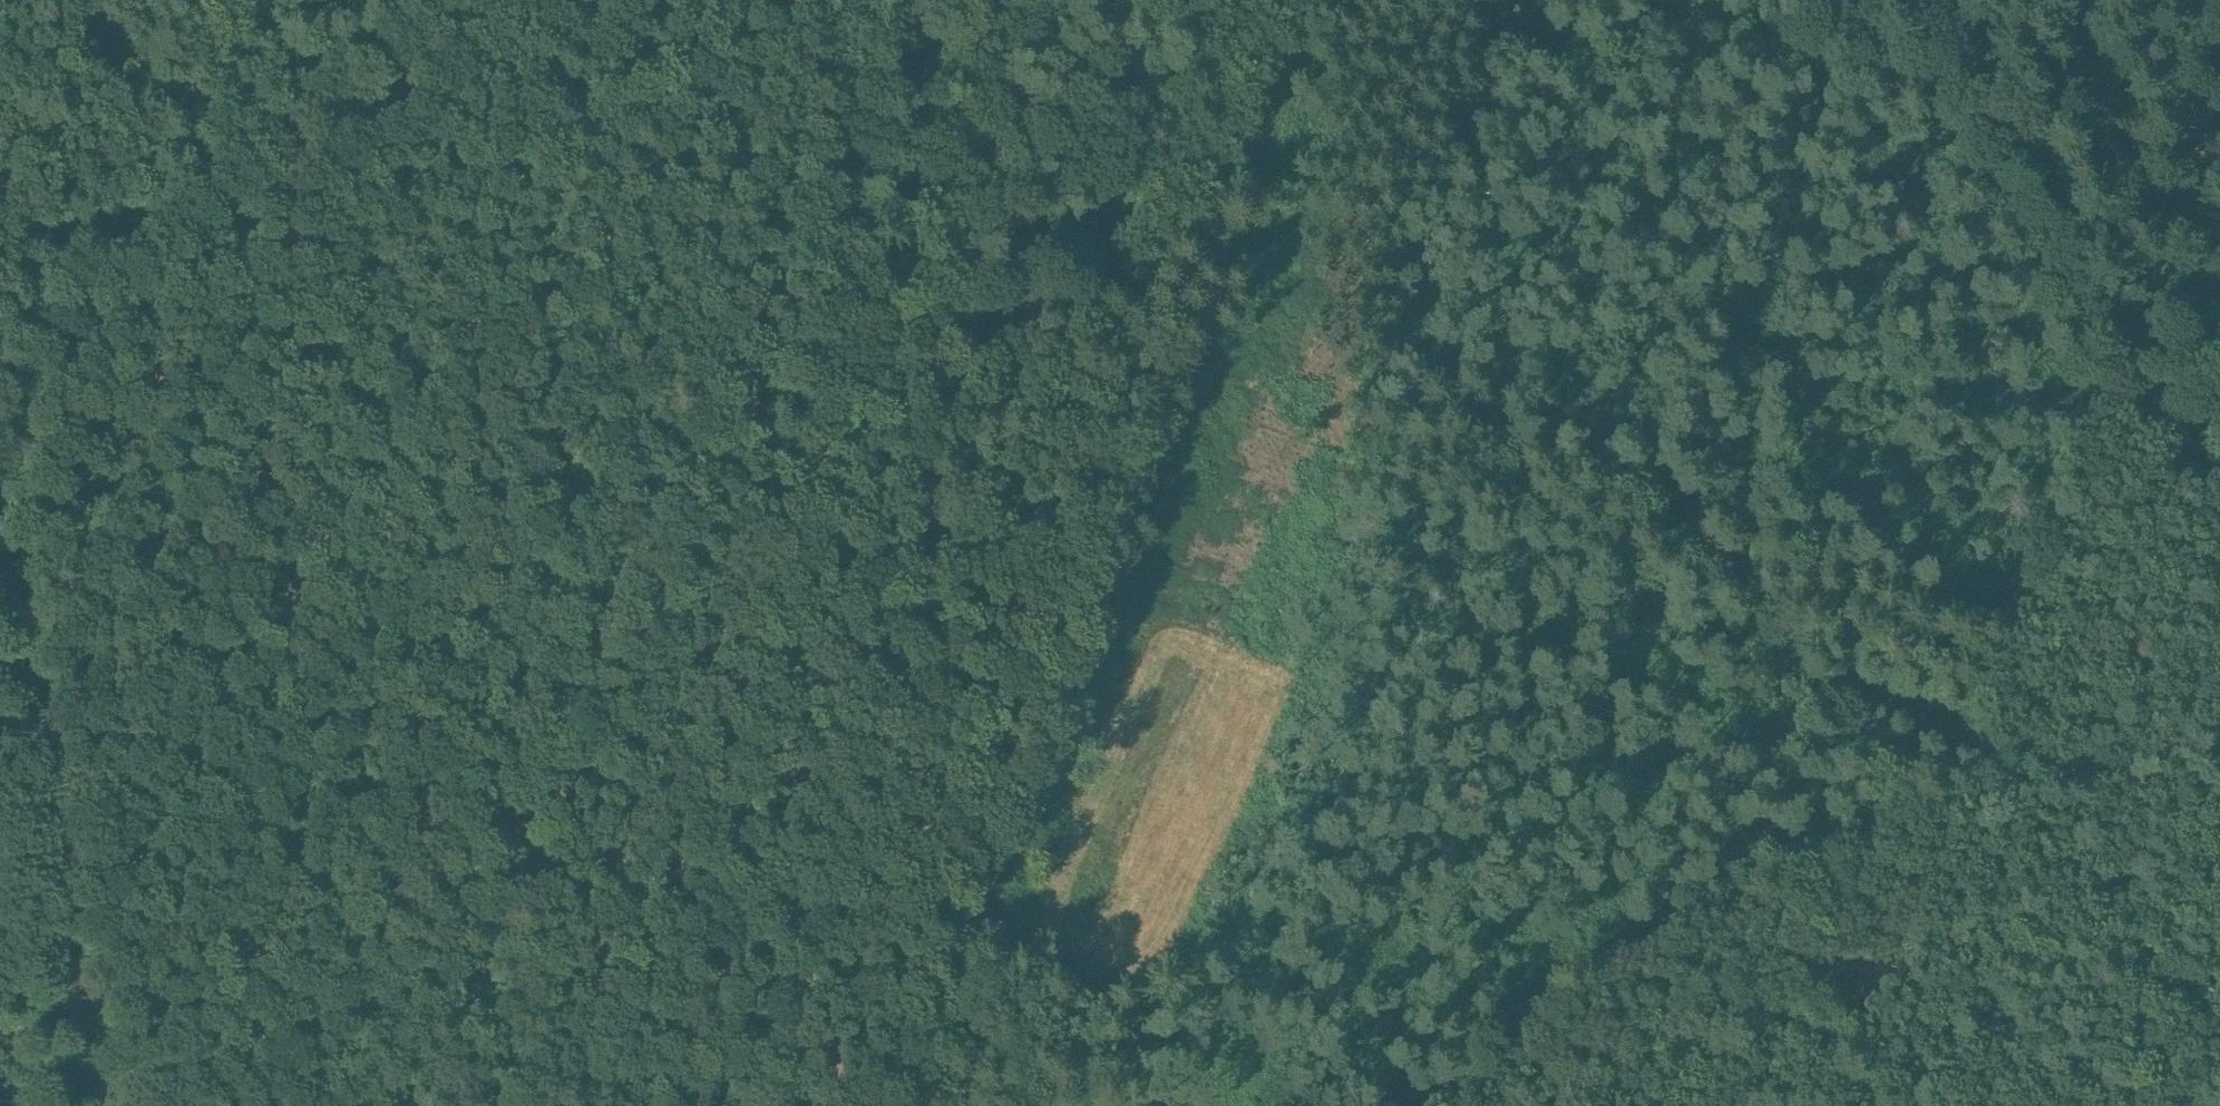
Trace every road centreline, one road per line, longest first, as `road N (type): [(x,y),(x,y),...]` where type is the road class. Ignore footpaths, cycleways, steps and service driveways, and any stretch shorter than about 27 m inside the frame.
road 1 (track): [(489,0),(67,358),(36,433),(17,503),(15,554),(45,677),(48,855),(72,995),(127,1105)]
road 2 (track): [(814,0),(901,367),(994,864),(1053,1105)]
road 3 (track): [(1378,1105),(1498,1047),(1718,893),(1905,807),(2219,773)]
road 4 (track): [(1860,0),(2219,484)]

